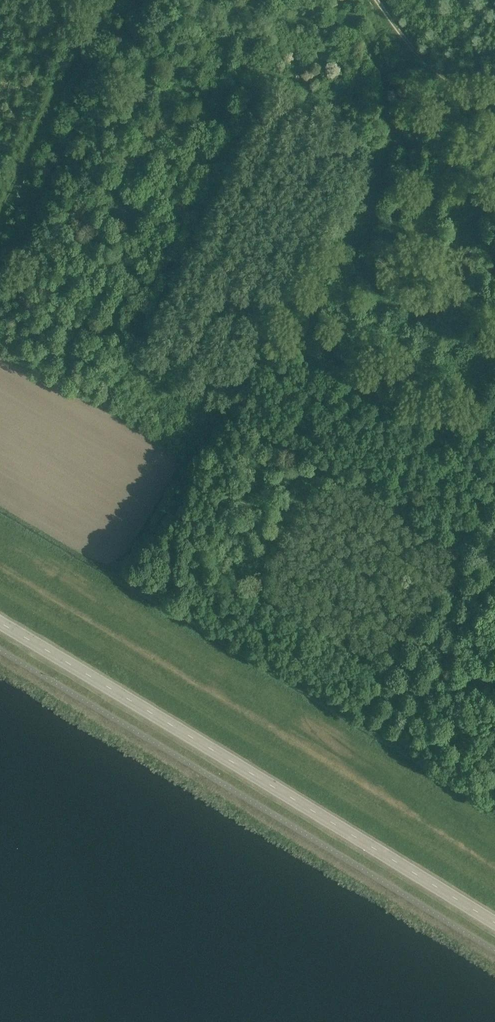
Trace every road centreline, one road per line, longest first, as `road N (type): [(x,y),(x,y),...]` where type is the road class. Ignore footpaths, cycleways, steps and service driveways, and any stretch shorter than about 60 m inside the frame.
road 1 (tertiary): [(494,924),(0,624)]
road 2 (track): [(0,205),(99,16)]
road 3 (track): [(403,687),(494,526)]
road 4 (track): [(377,0),(416,51),(494,110)]

